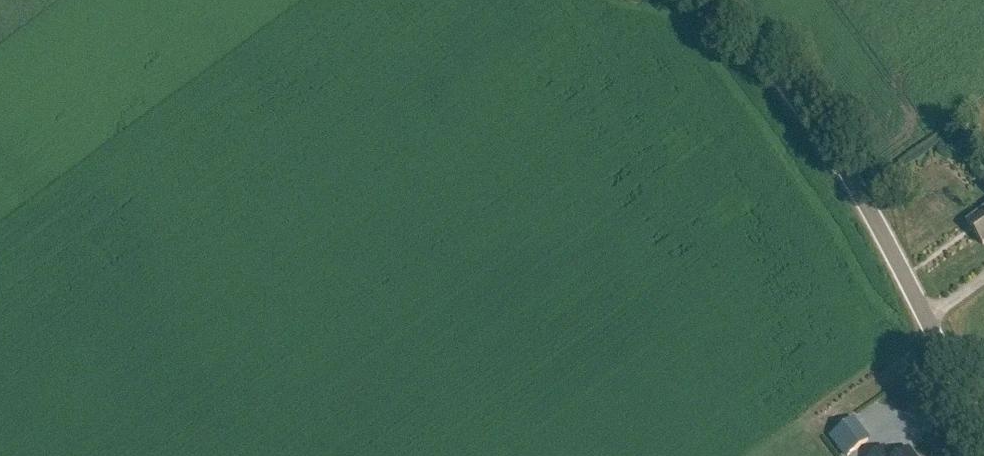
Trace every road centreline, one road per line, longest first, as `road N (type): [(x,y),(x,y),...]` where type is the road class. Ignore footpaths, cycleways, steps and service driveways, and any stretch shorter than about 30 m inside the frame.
road 1 (unclassified): [(983,438),(863,196),(727,0)]

